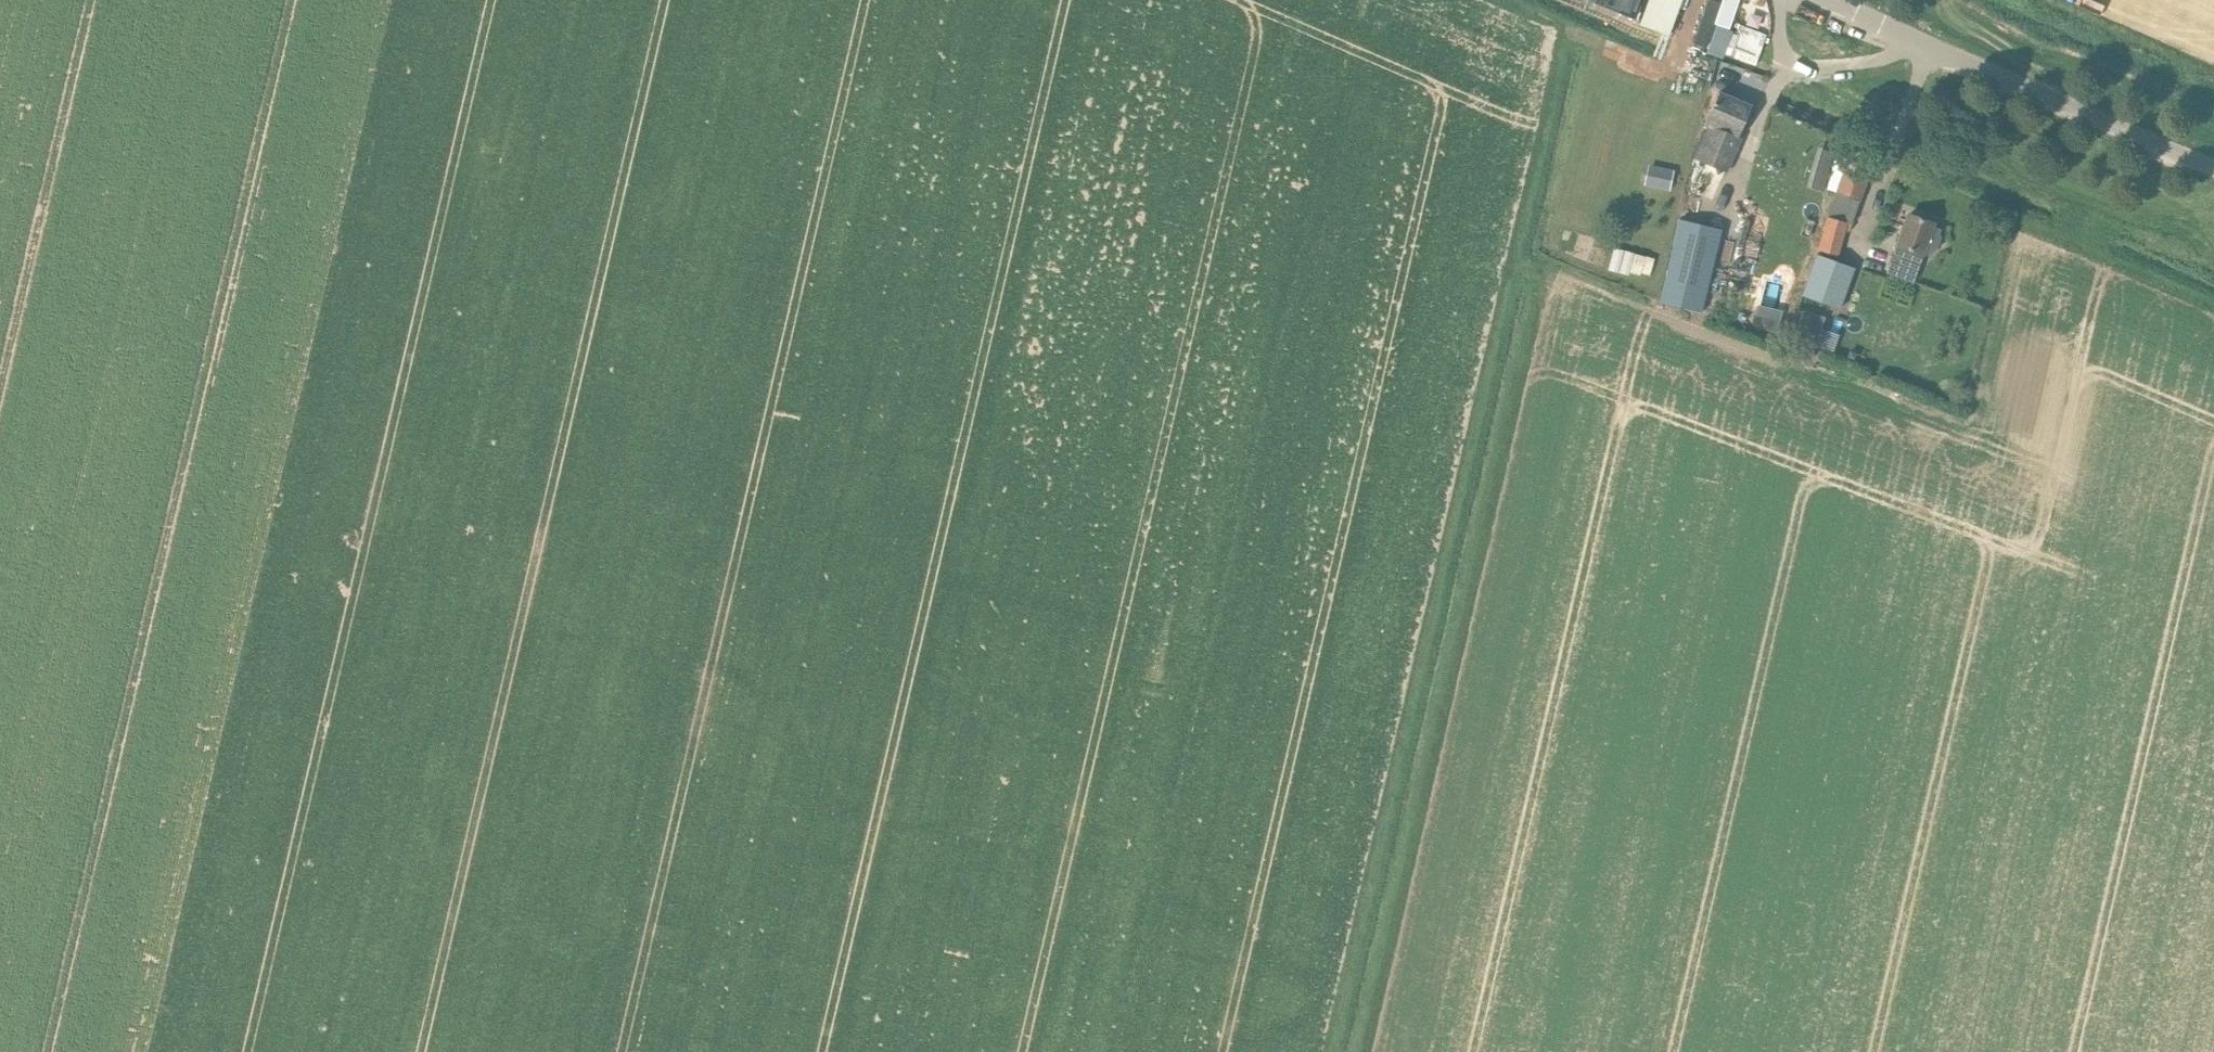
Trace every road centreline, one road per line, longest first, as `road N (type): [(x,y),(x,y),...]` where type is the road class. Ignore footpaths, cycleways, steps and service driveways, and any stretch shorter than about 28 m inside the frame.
road 1 (unclassified): [(2213,169),(1826,0)]
road 2 (track): [(2213,71),(2047,0)]
road 3 (track): [(1947,0),(1956,21),(2015,56),(2048,98)]

